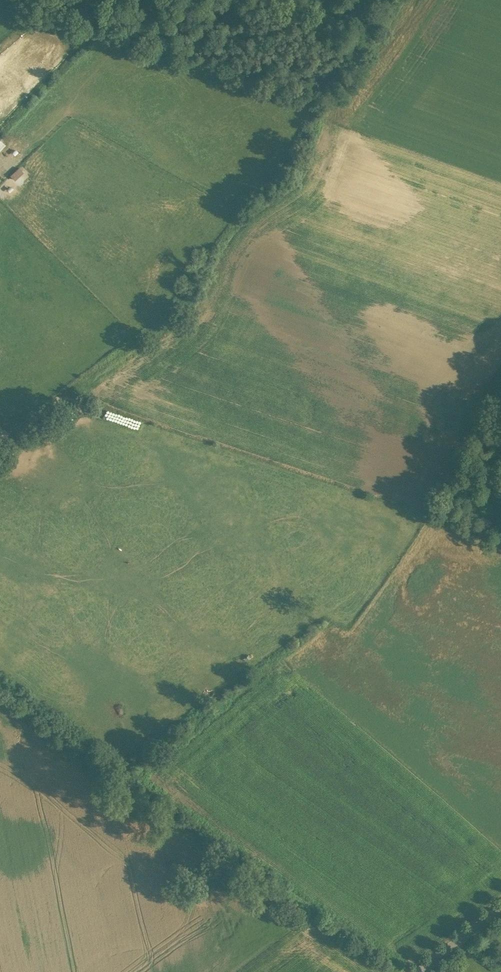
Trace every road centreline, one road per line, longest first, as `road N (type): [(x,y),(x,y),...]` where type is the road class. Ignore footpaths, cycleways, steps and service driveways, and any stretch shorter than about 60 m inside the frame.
road 1 (track): [(0,700),(389,971)]

